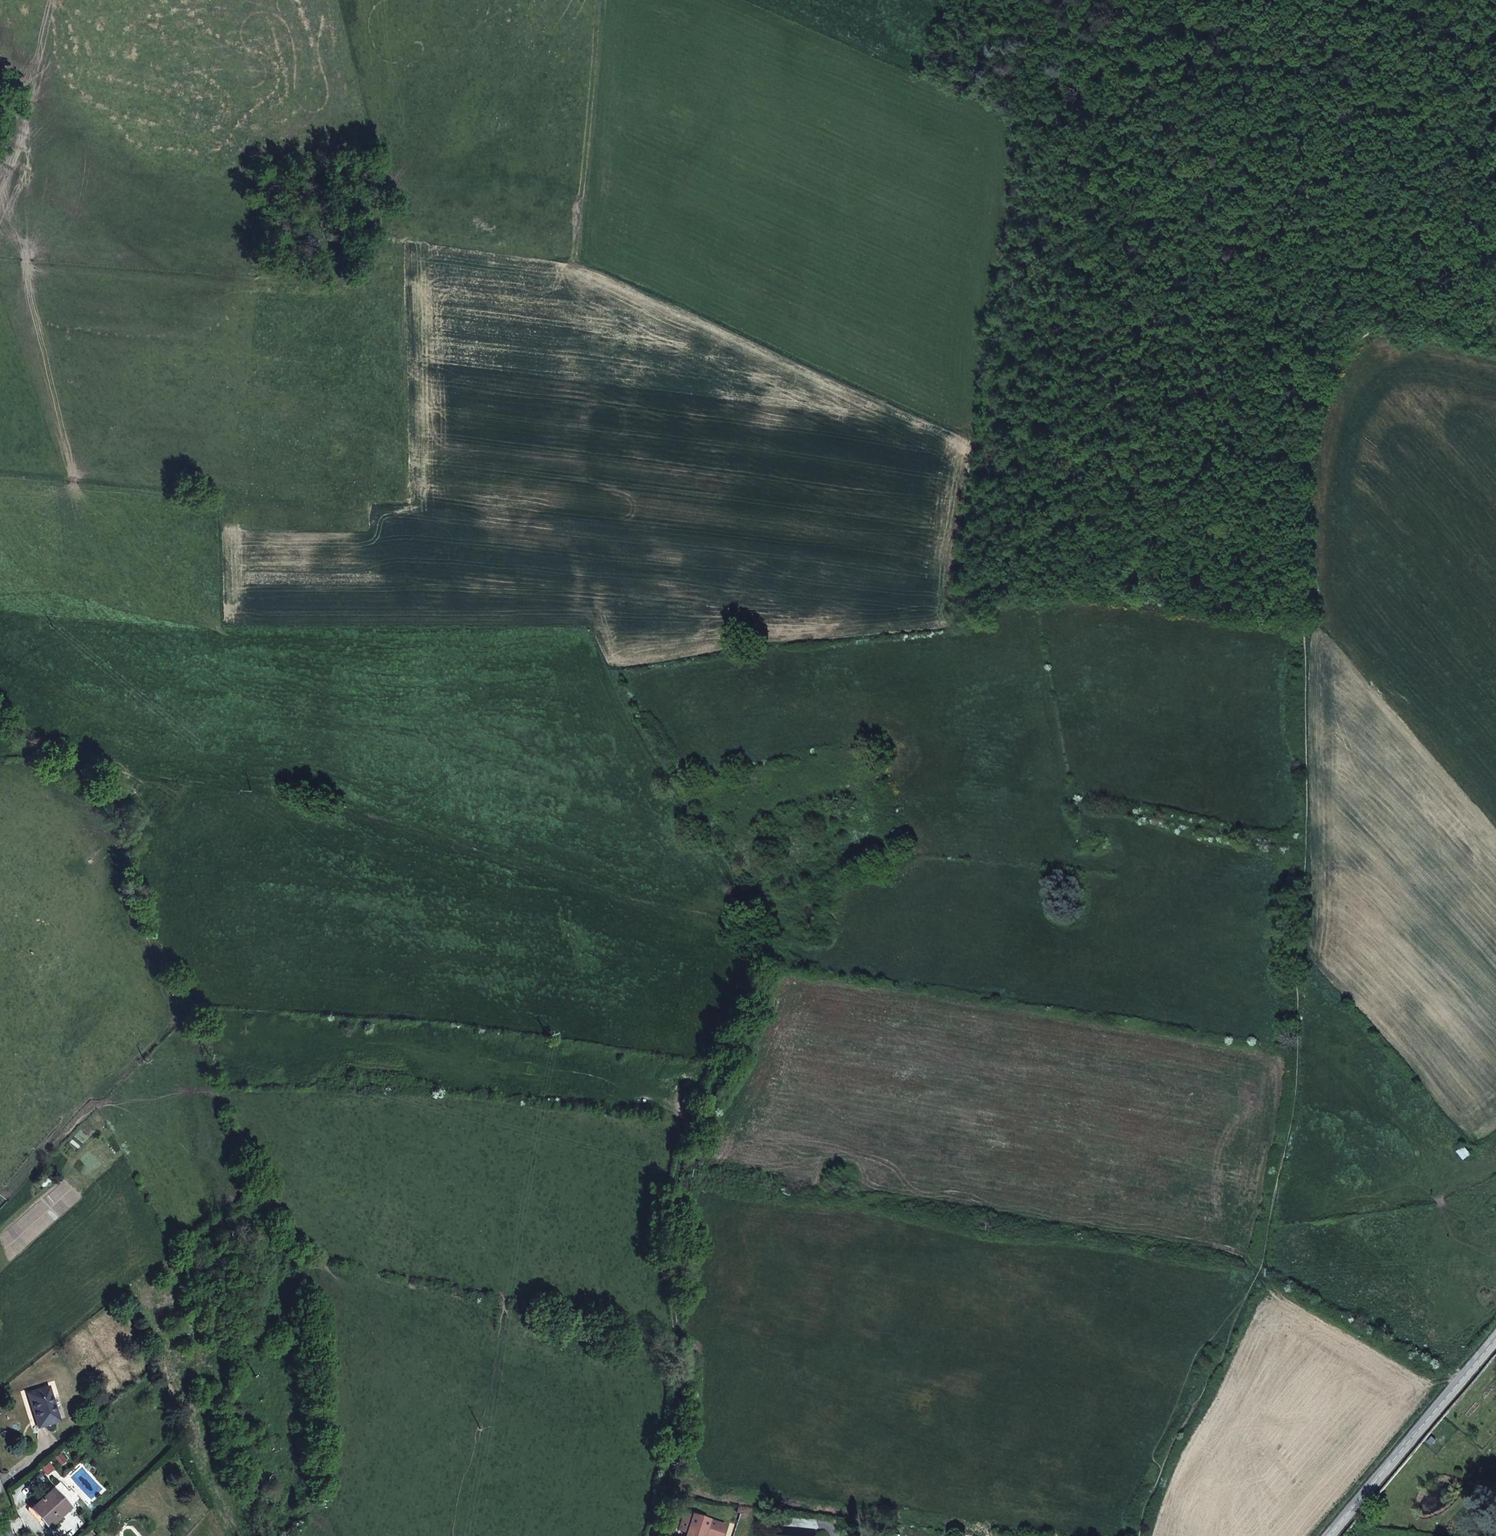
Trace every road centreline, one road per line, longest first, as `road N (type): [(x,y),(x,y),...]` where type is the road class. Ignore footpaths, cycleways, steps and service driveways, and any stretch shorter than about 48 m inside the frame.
road 1 (track): [(725,1062),(667,1197),(674,1504),(662,1535)]
road 2 (unclassified): [(1330,1535),(1495,1337)]

